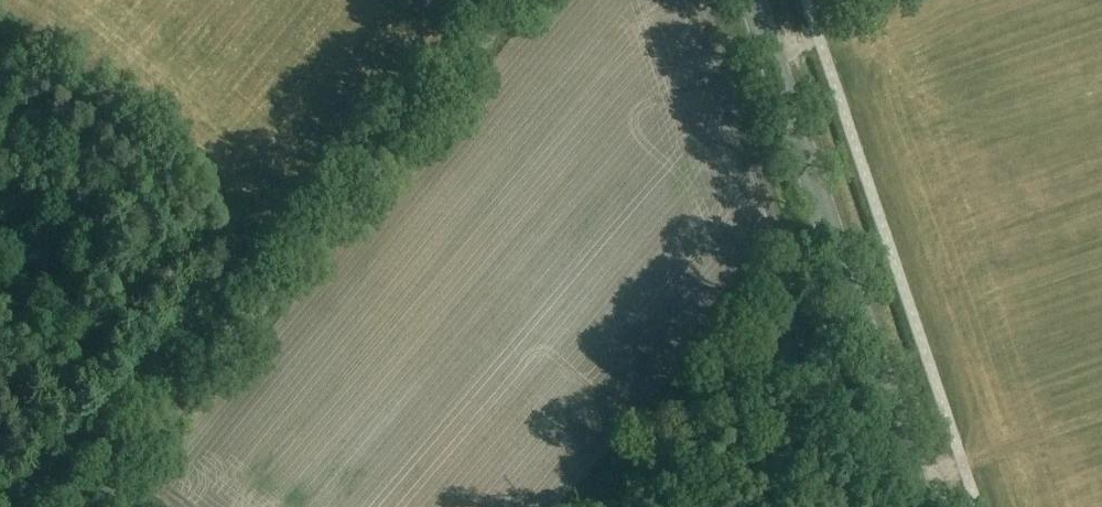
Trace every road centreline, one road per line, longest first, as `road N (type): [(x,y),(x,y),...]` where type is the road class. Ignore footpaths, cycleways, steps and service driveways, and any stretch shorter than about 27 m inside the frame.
road 1 (unclassified): [(92,506),(511,0)]
road 2 (primary): [(922,506),(753,0)]

